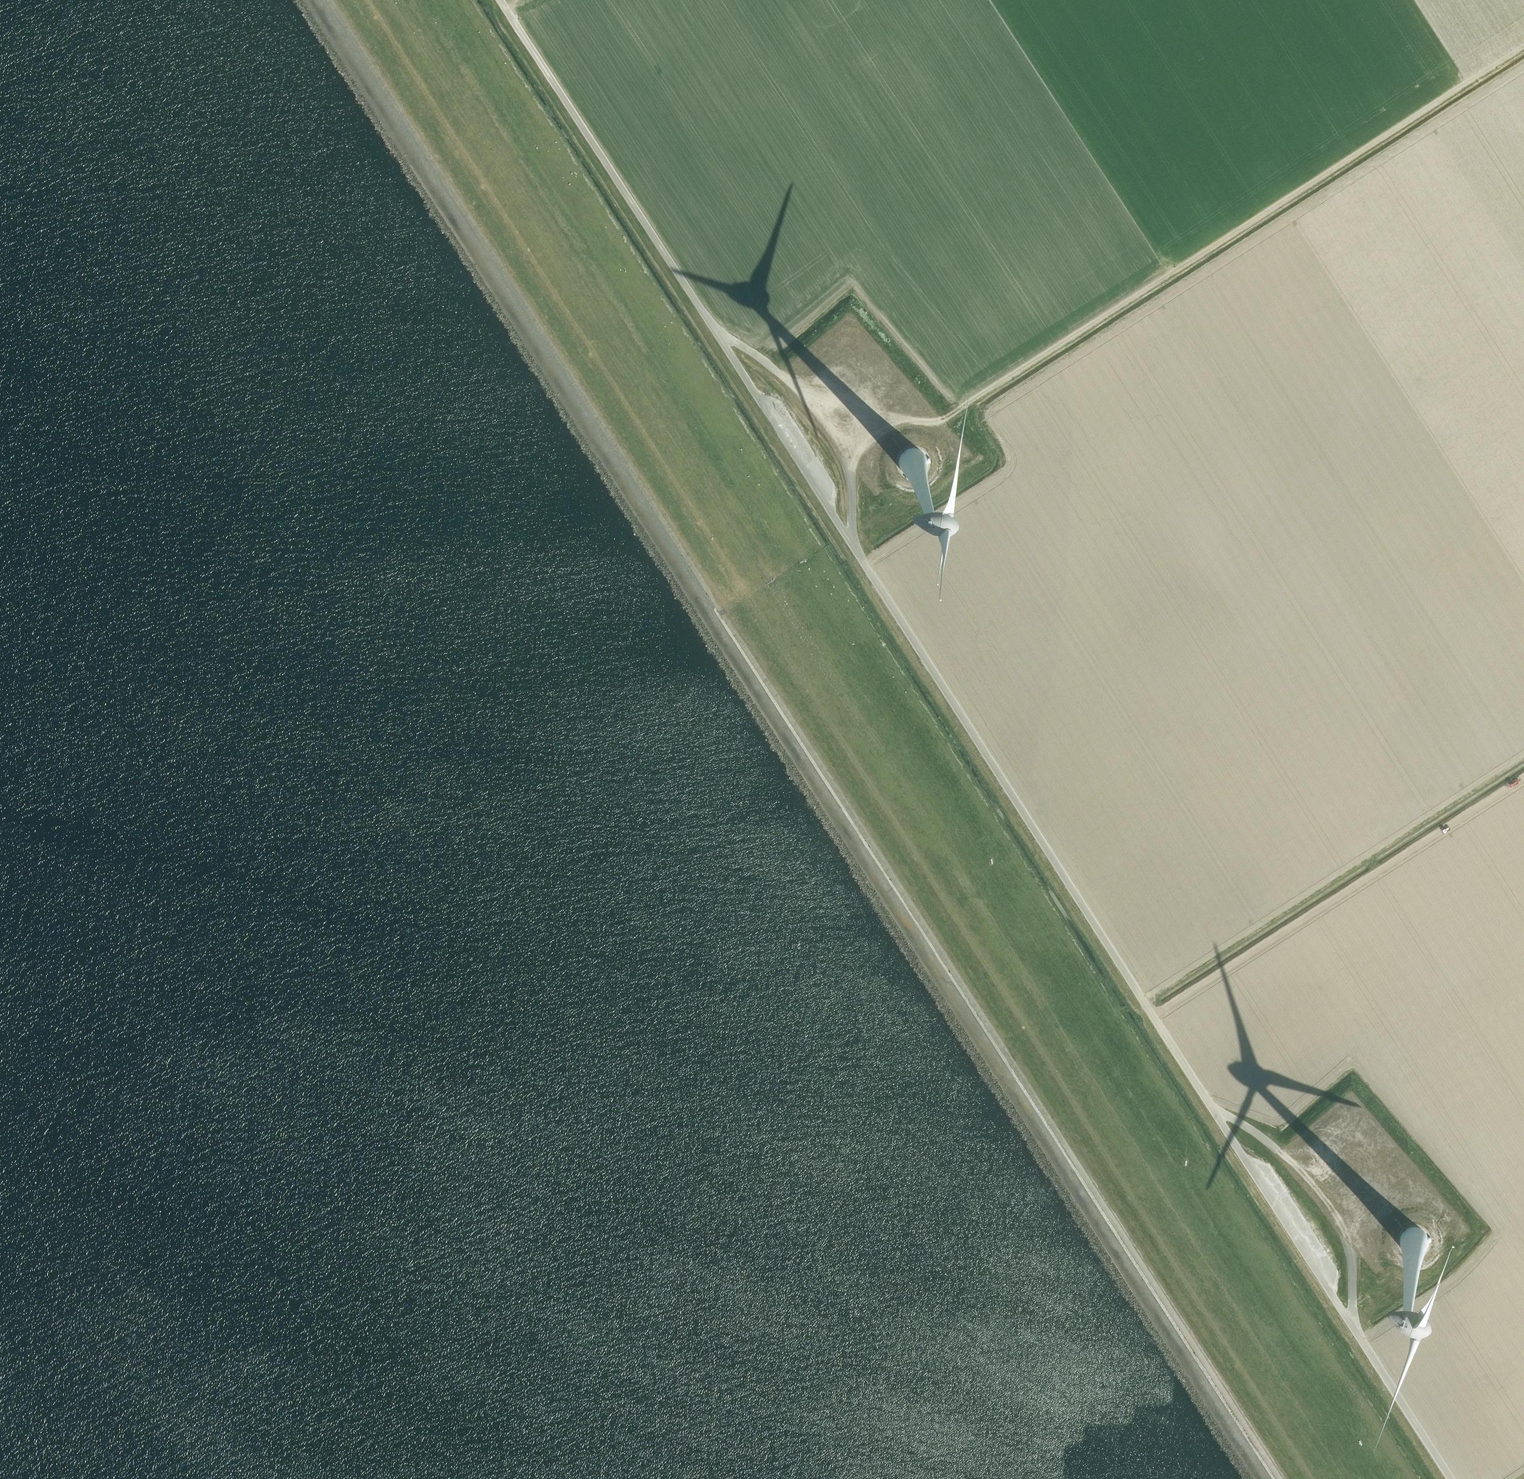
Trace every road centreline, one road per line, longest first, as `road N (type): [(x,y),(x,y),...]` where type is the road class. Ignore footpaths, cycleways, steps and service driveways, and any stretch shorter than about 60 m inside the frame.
road 1 (unclassified): [(723,614),(1279,1478)]
road 2 (unclassified): [(723,614),(329,0)]

